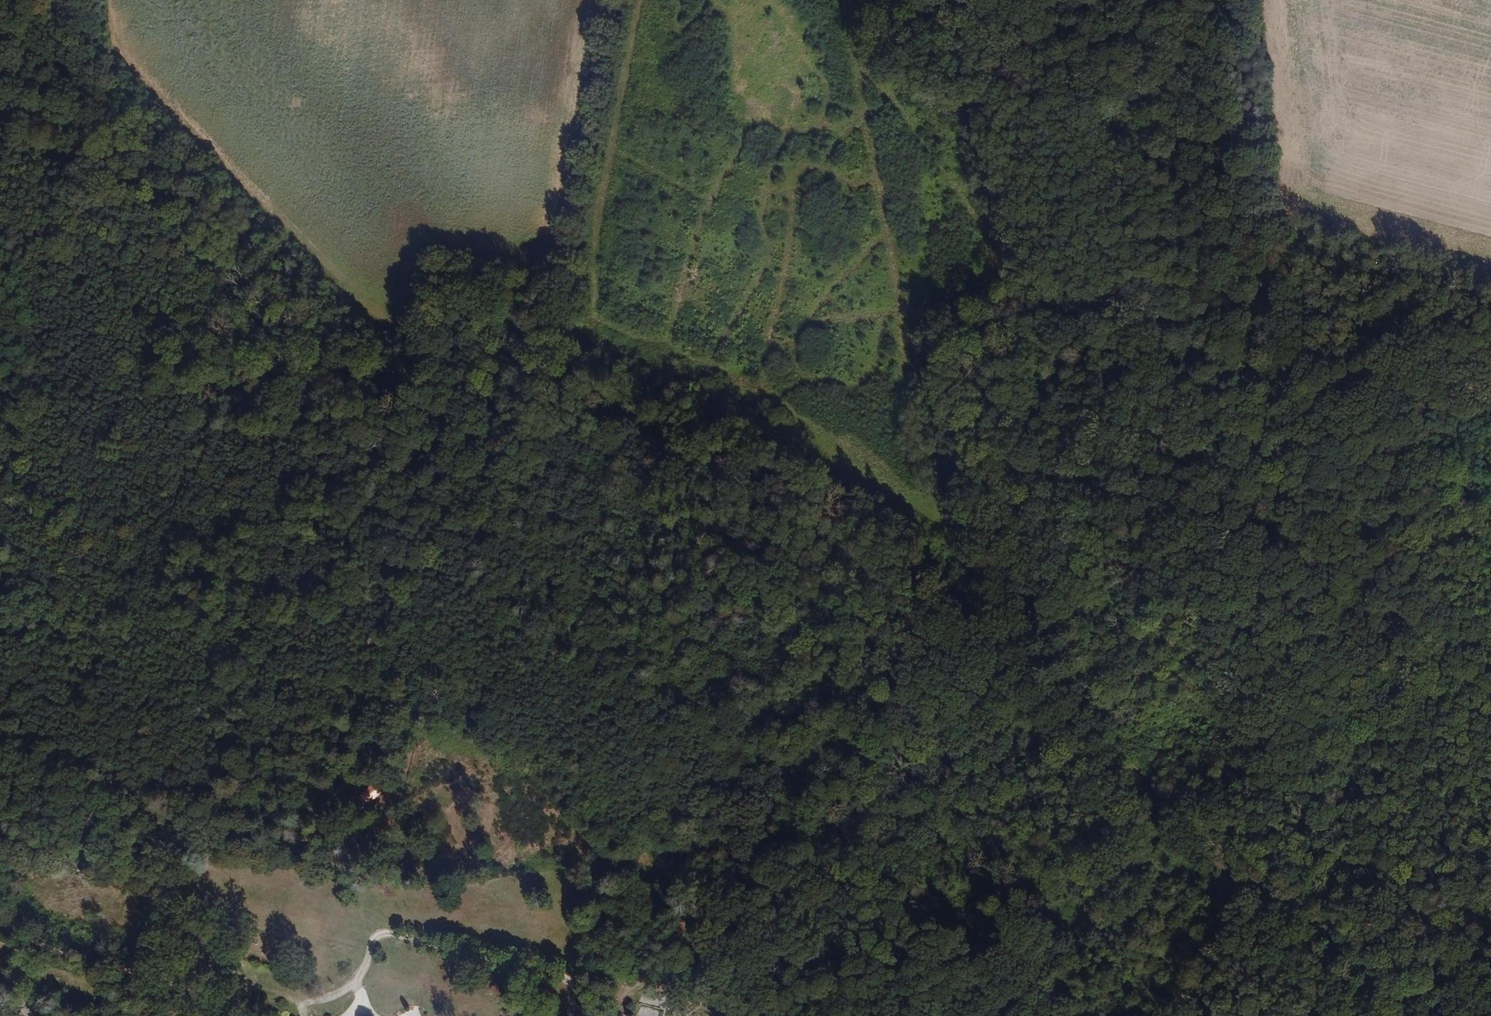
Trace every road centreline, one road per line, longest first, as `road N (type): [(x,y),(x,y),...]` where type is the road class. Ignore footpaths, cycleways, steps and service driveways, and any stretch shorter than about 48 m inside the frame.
road 1 (track): [(253,1015),(0,942)]

